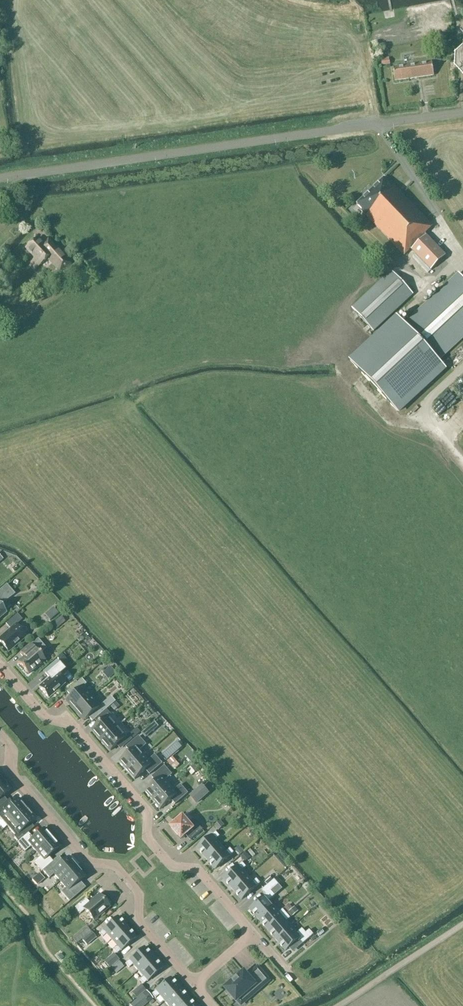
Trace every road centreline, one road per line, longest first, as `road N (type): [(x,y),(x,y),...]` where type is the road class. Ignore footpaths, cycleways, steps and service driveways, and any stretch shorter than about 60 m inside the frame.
road 1 (tertiary): [(0,180),(462,112)]
road 2 (residential): [(0,666),(45,719),(71,724),(147,810),(147,838),(172,867),(196,868),(253,934)]
road 3 (residential): [(0,735),(11,748),(11,772),(89,863),(115,865),(137,893),(138,920),(193,985)]
road 4 (track): [(377,125),(462,258)]
road 5 (track): [(462,923),(335,1005)]
road 6 (track): [(462,367),(429,399),(428,420),(462,462)]

